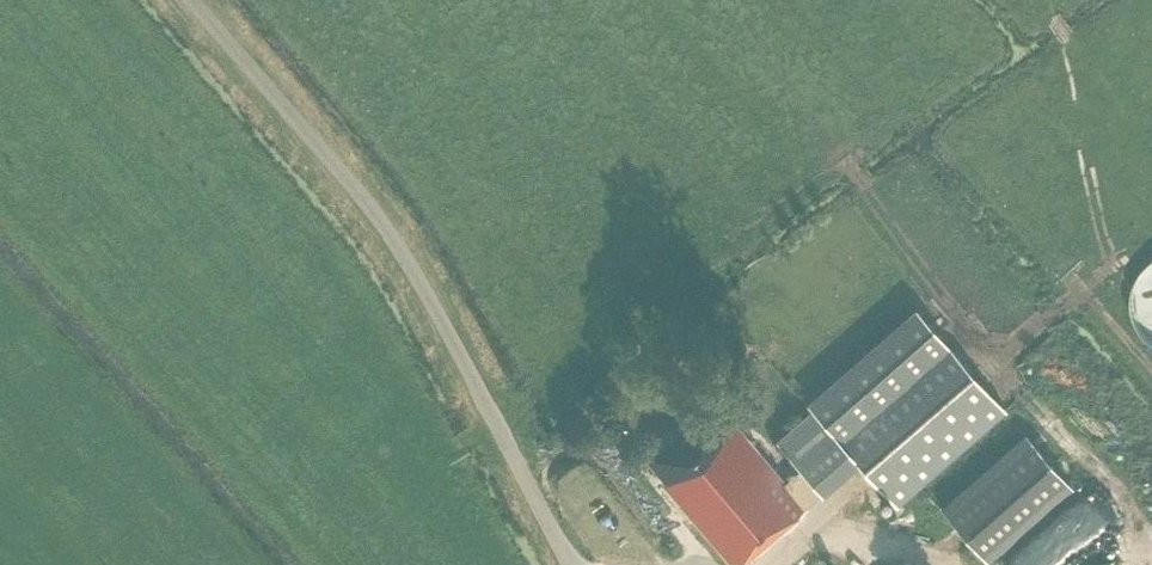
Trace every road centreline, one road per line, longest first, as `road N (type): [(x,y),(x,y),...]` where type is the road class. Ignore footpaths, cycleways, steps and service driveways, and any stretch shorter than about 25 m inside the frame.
road 1 (unclassified): [(580,564),(453,323),(179,0)]

